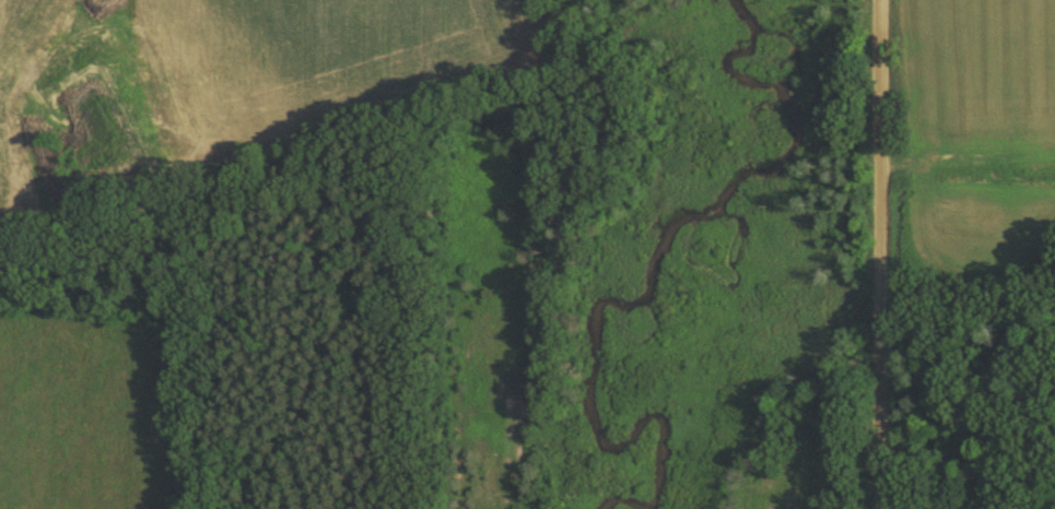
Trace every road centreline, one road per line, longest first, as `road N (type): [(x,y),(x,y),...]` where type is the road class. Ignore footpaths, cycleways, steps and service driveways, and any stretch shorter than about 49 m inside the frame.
road 1 (residential): [(887,508),(884,0)]

